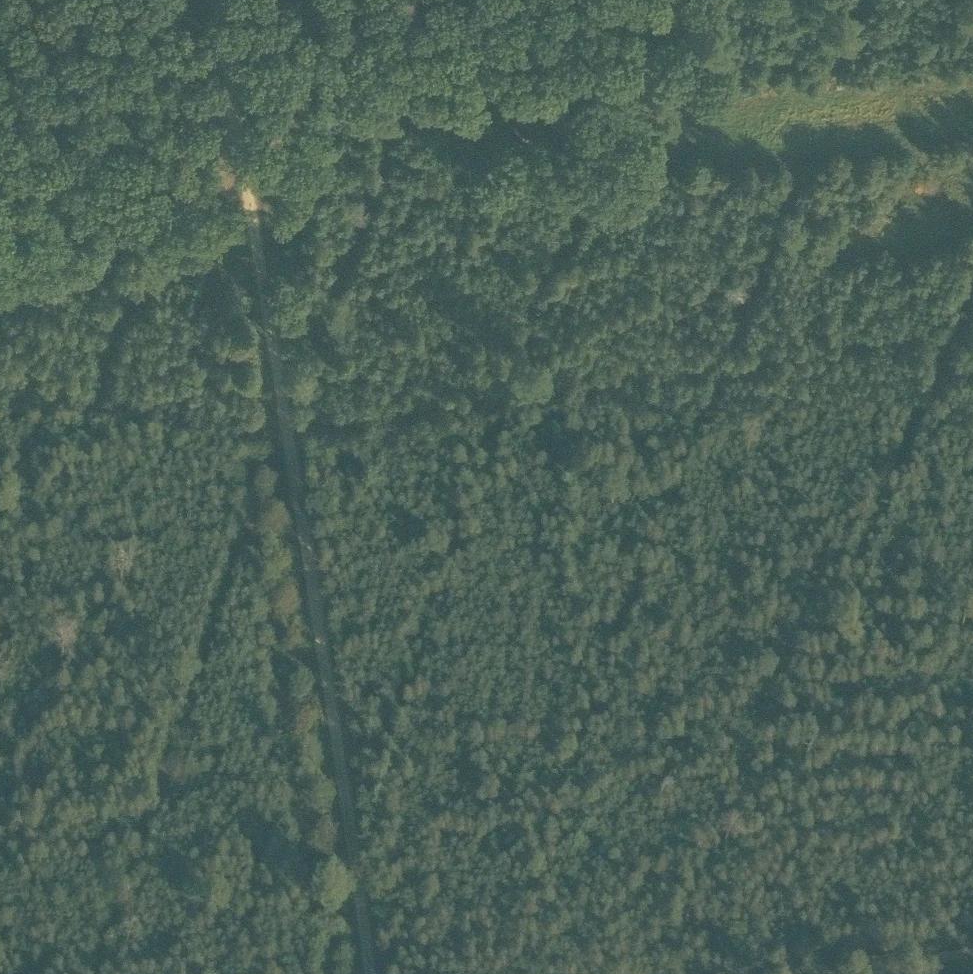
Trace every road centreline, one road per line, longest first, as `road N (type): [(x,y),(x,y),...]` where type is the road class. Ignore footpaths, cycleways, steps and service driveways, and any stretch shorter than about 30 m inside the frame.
road 1 (track): [(219,0),(365,973)]
road 2 (track): [(839,973),(972,954)]

